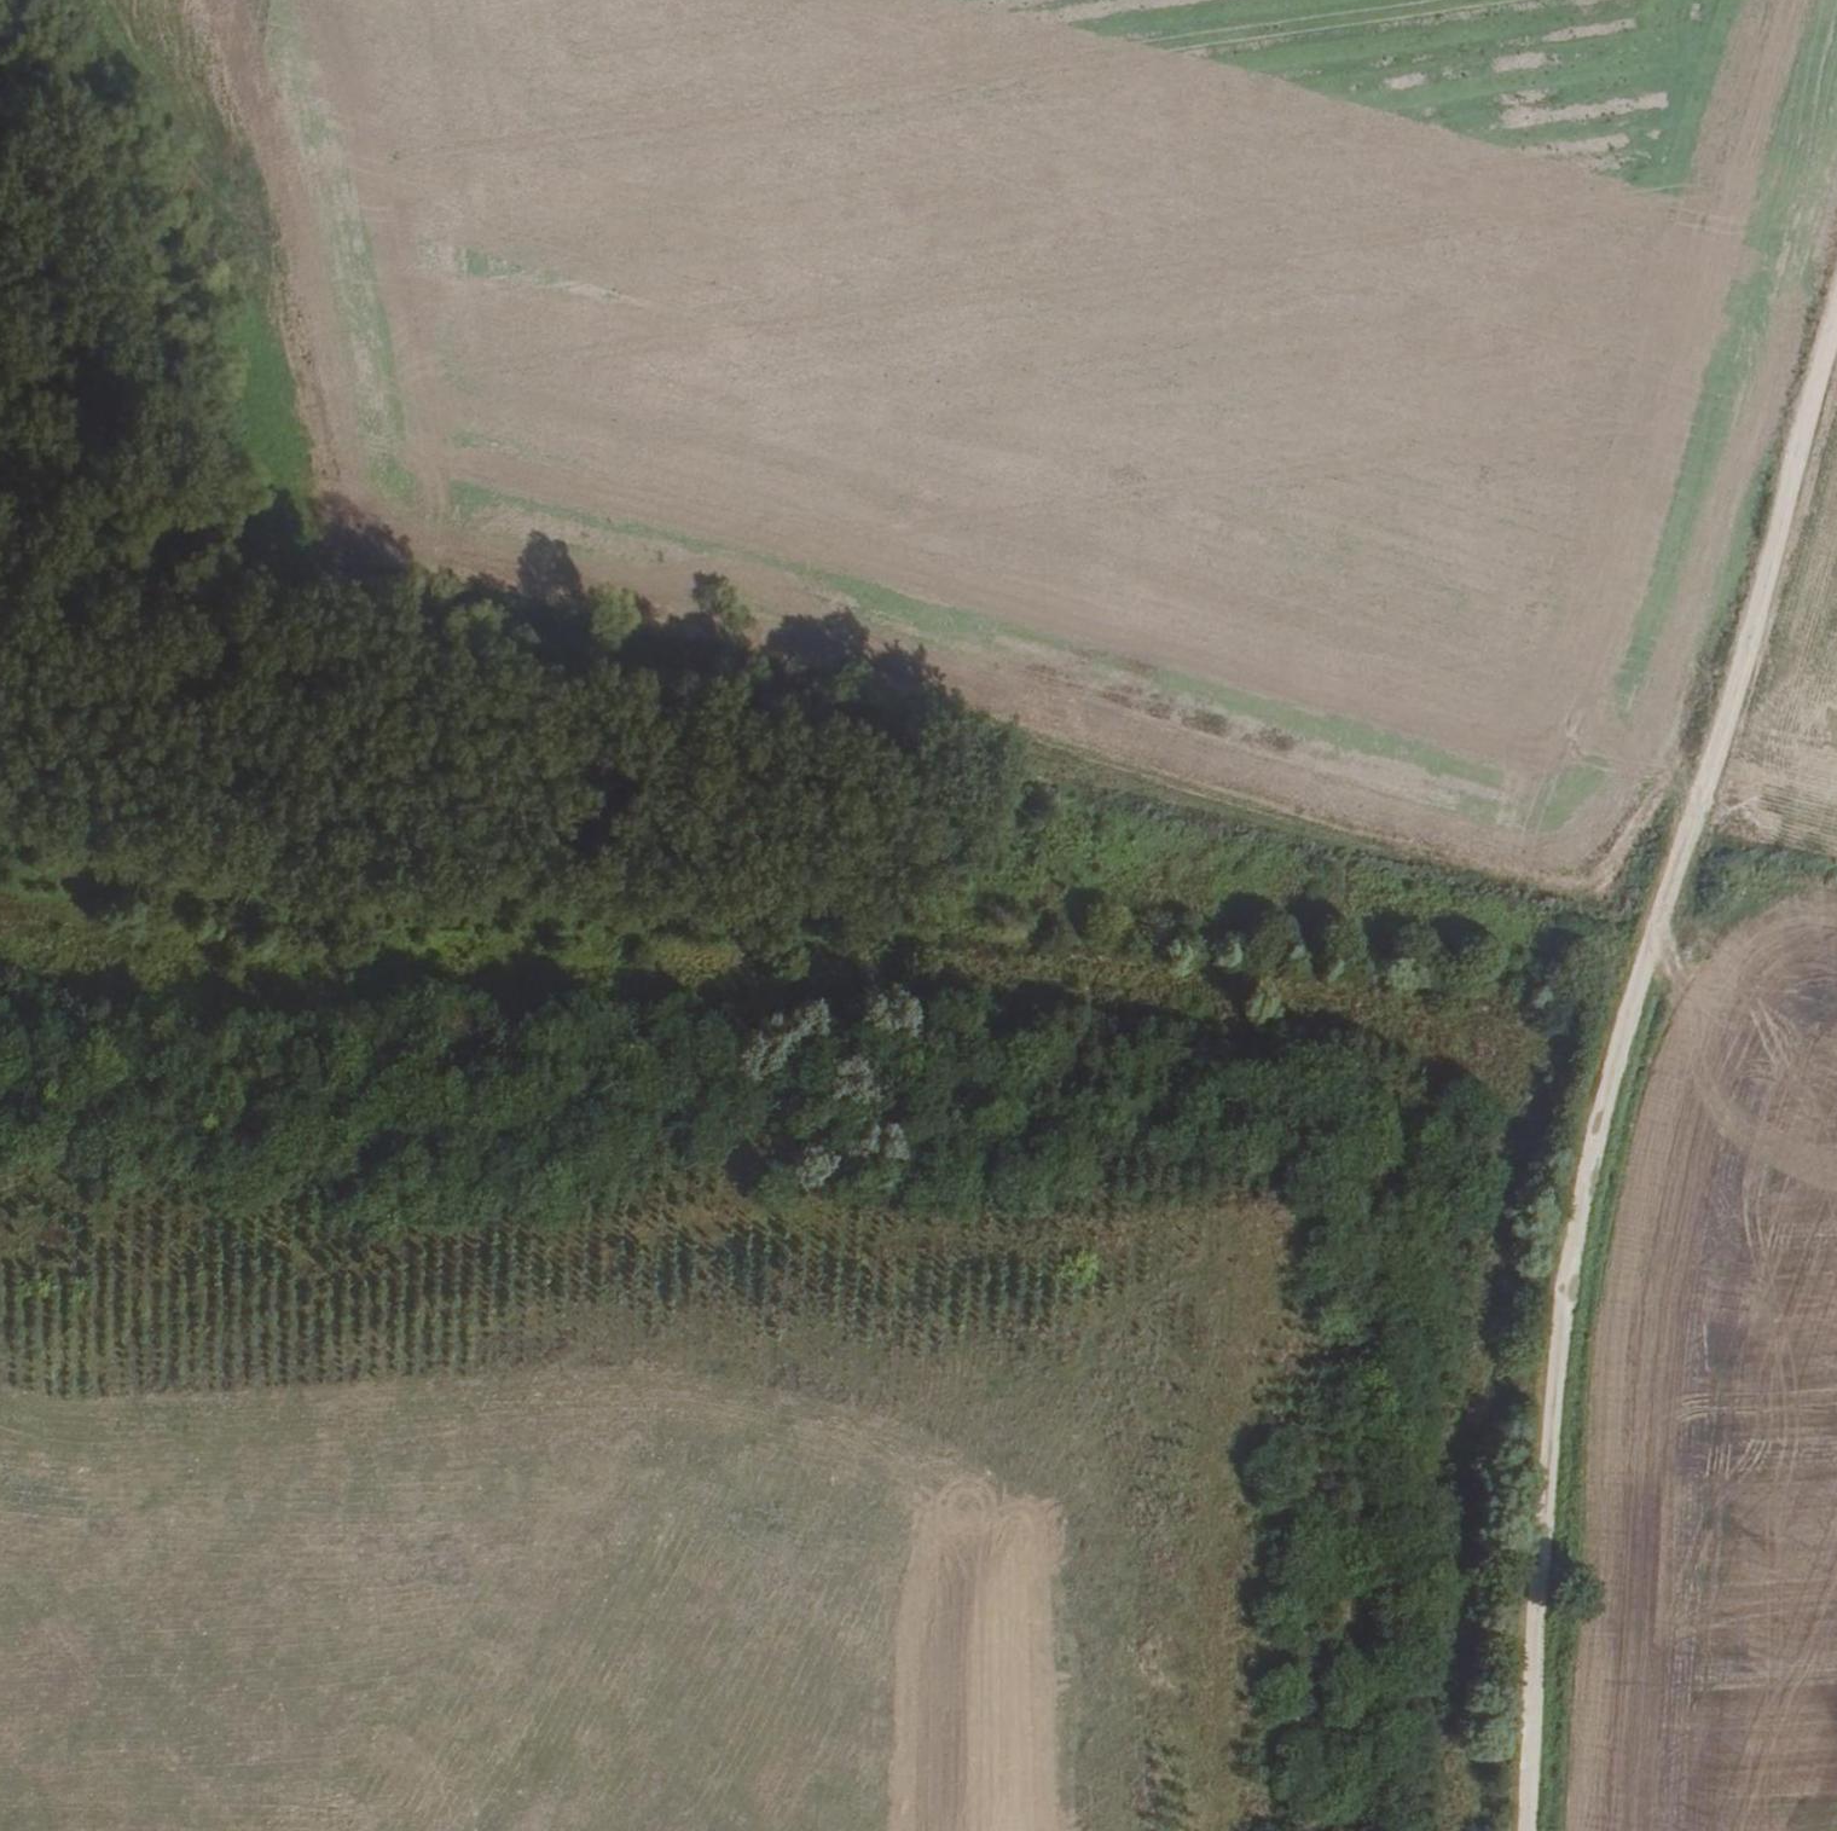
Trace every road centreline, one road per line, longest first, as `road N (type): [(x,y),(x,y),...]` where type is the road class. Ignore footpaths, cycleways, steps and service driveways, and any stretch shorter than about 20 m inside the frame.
road 1 (track): [(1542,1830),(1552,1466),(1596,1193),(1659,940),(1758,661),(1836,376)]

